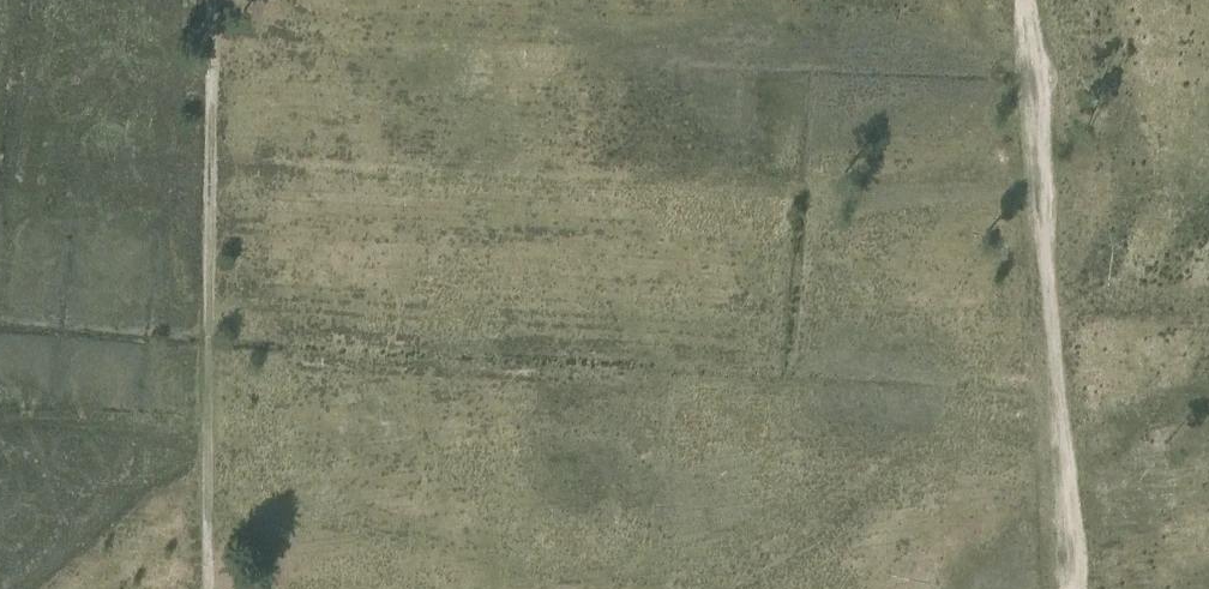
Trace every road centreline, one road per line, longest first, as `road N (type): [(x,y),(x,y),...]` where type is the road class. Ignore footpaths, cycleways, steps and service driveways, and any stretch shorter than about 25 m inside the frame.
road 1 (track): [(1068,588),(1024,0)]
road 2 (track): [(209,588),(210,0)]

